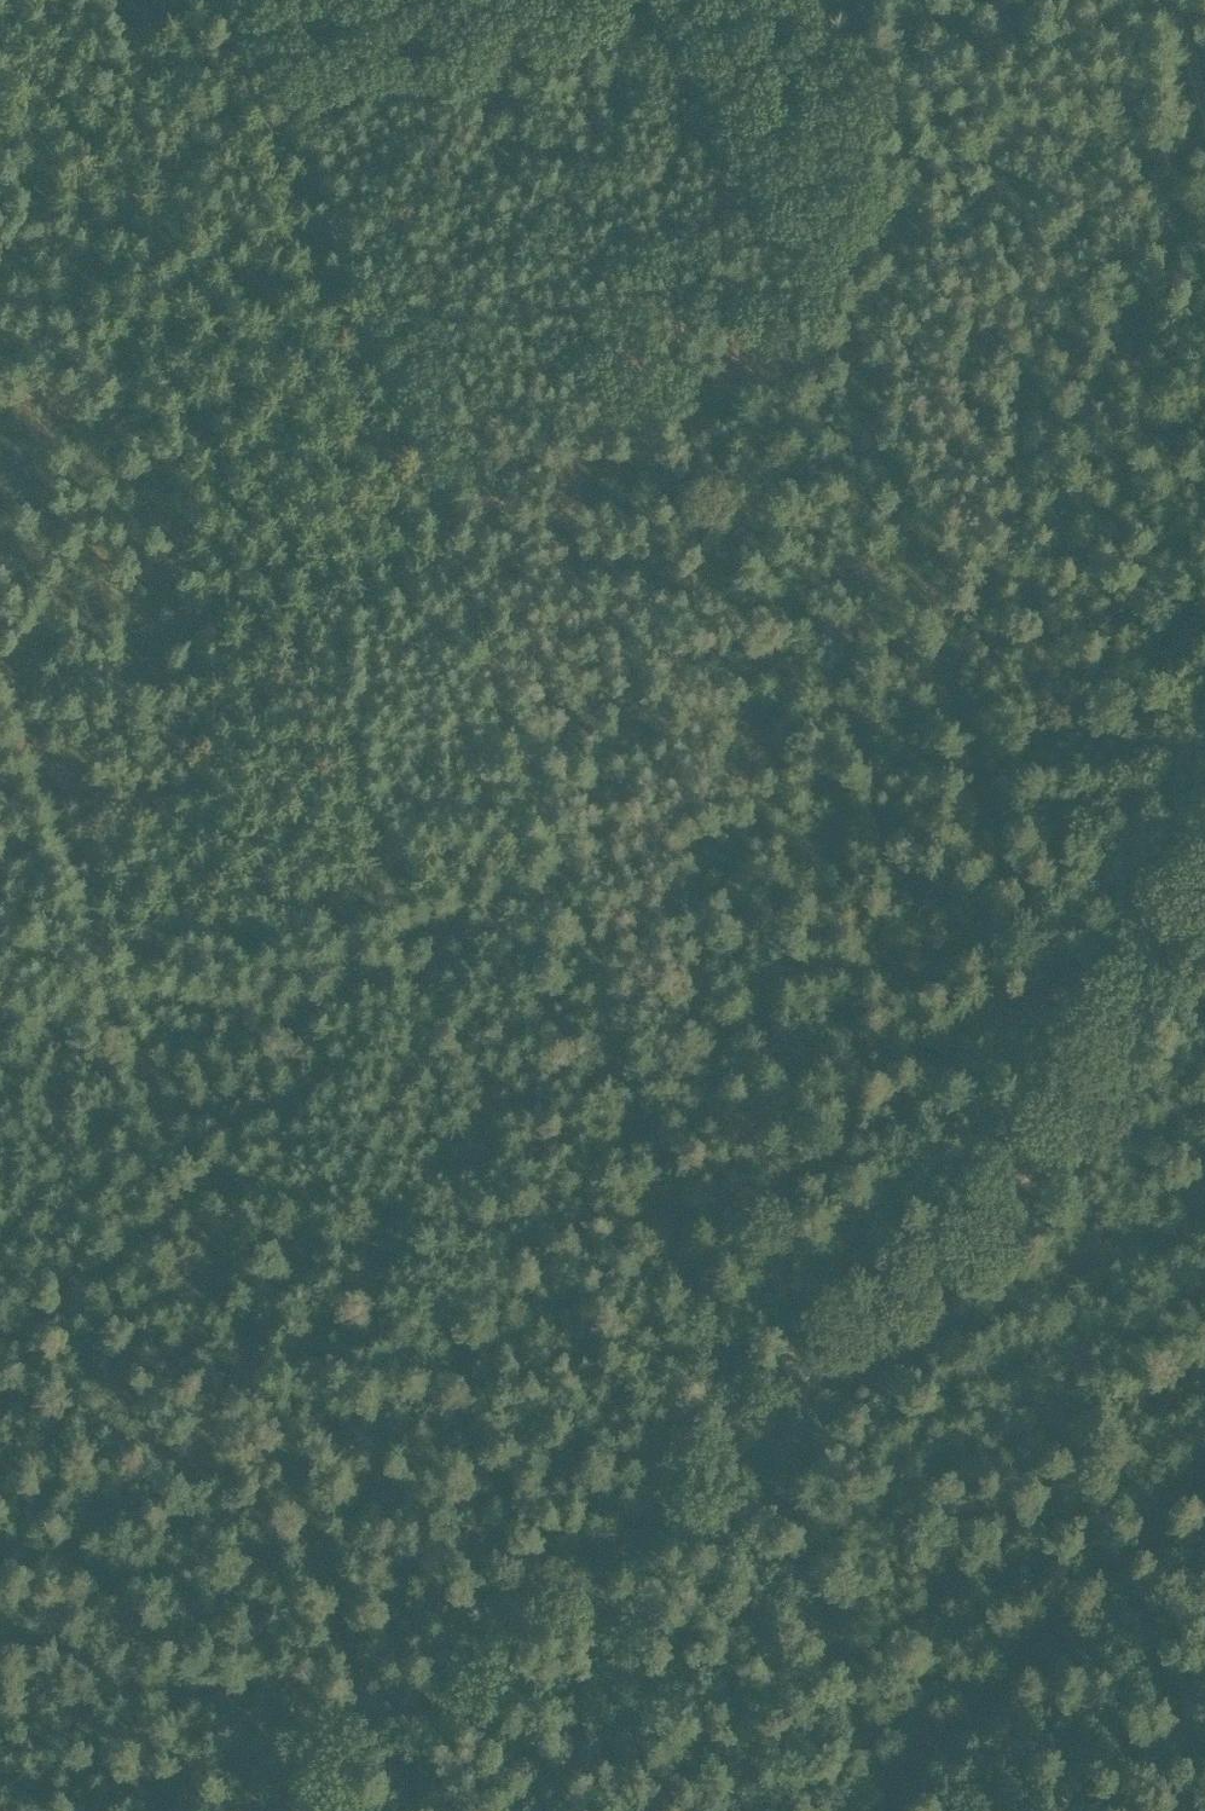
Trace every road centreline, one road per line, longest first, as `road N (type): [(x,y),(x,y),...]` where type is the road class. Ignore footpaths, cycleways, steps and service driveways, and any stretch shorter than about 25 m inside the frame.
road 1 (track): [(753,1447),(230,0)]
road 2 (track): [(298,1810),(753,1447),(942,1250),(1204,885)]
road 3 (track): [(1204,150),(1159,0)]

